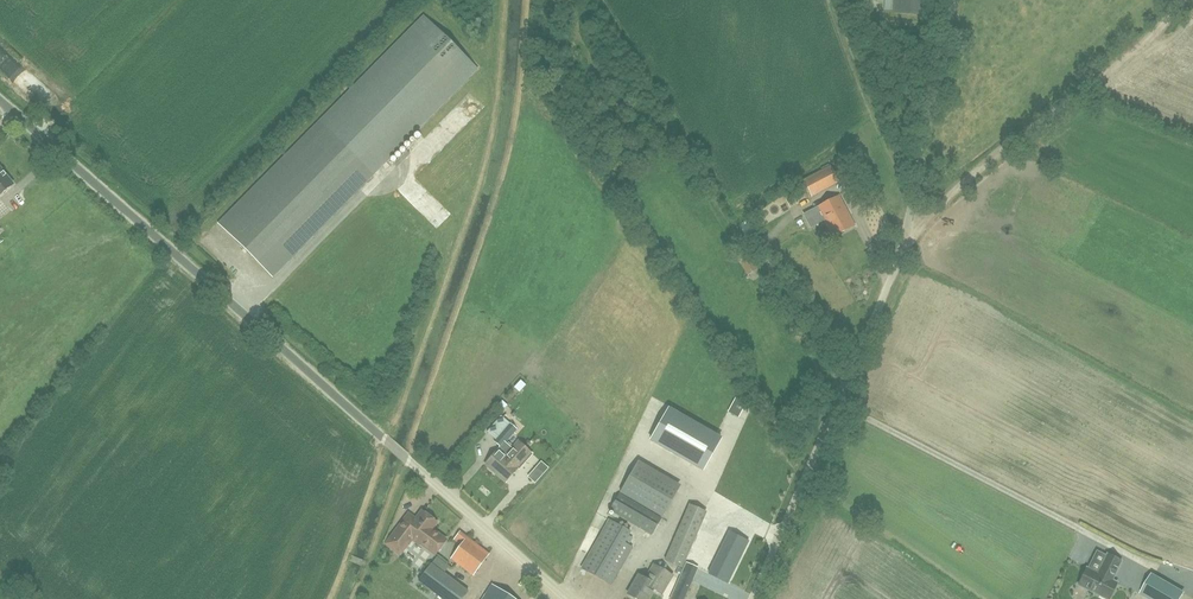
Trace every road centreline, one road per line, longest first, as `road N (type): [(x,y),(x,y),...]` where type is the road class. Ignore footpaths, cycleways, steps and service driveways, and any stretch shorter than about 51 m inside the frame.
road 1 (unclassified): [(567,598),(0,103)]
road 2 (track): [(504,0),(492,128),(405,391),(379,435),(382,460),(330,598)]
road 3 (track): [(902,253),(985,163),(1144,43),(1180,0)]
road 4 (unclassified): [(753,598),(902,253)]

